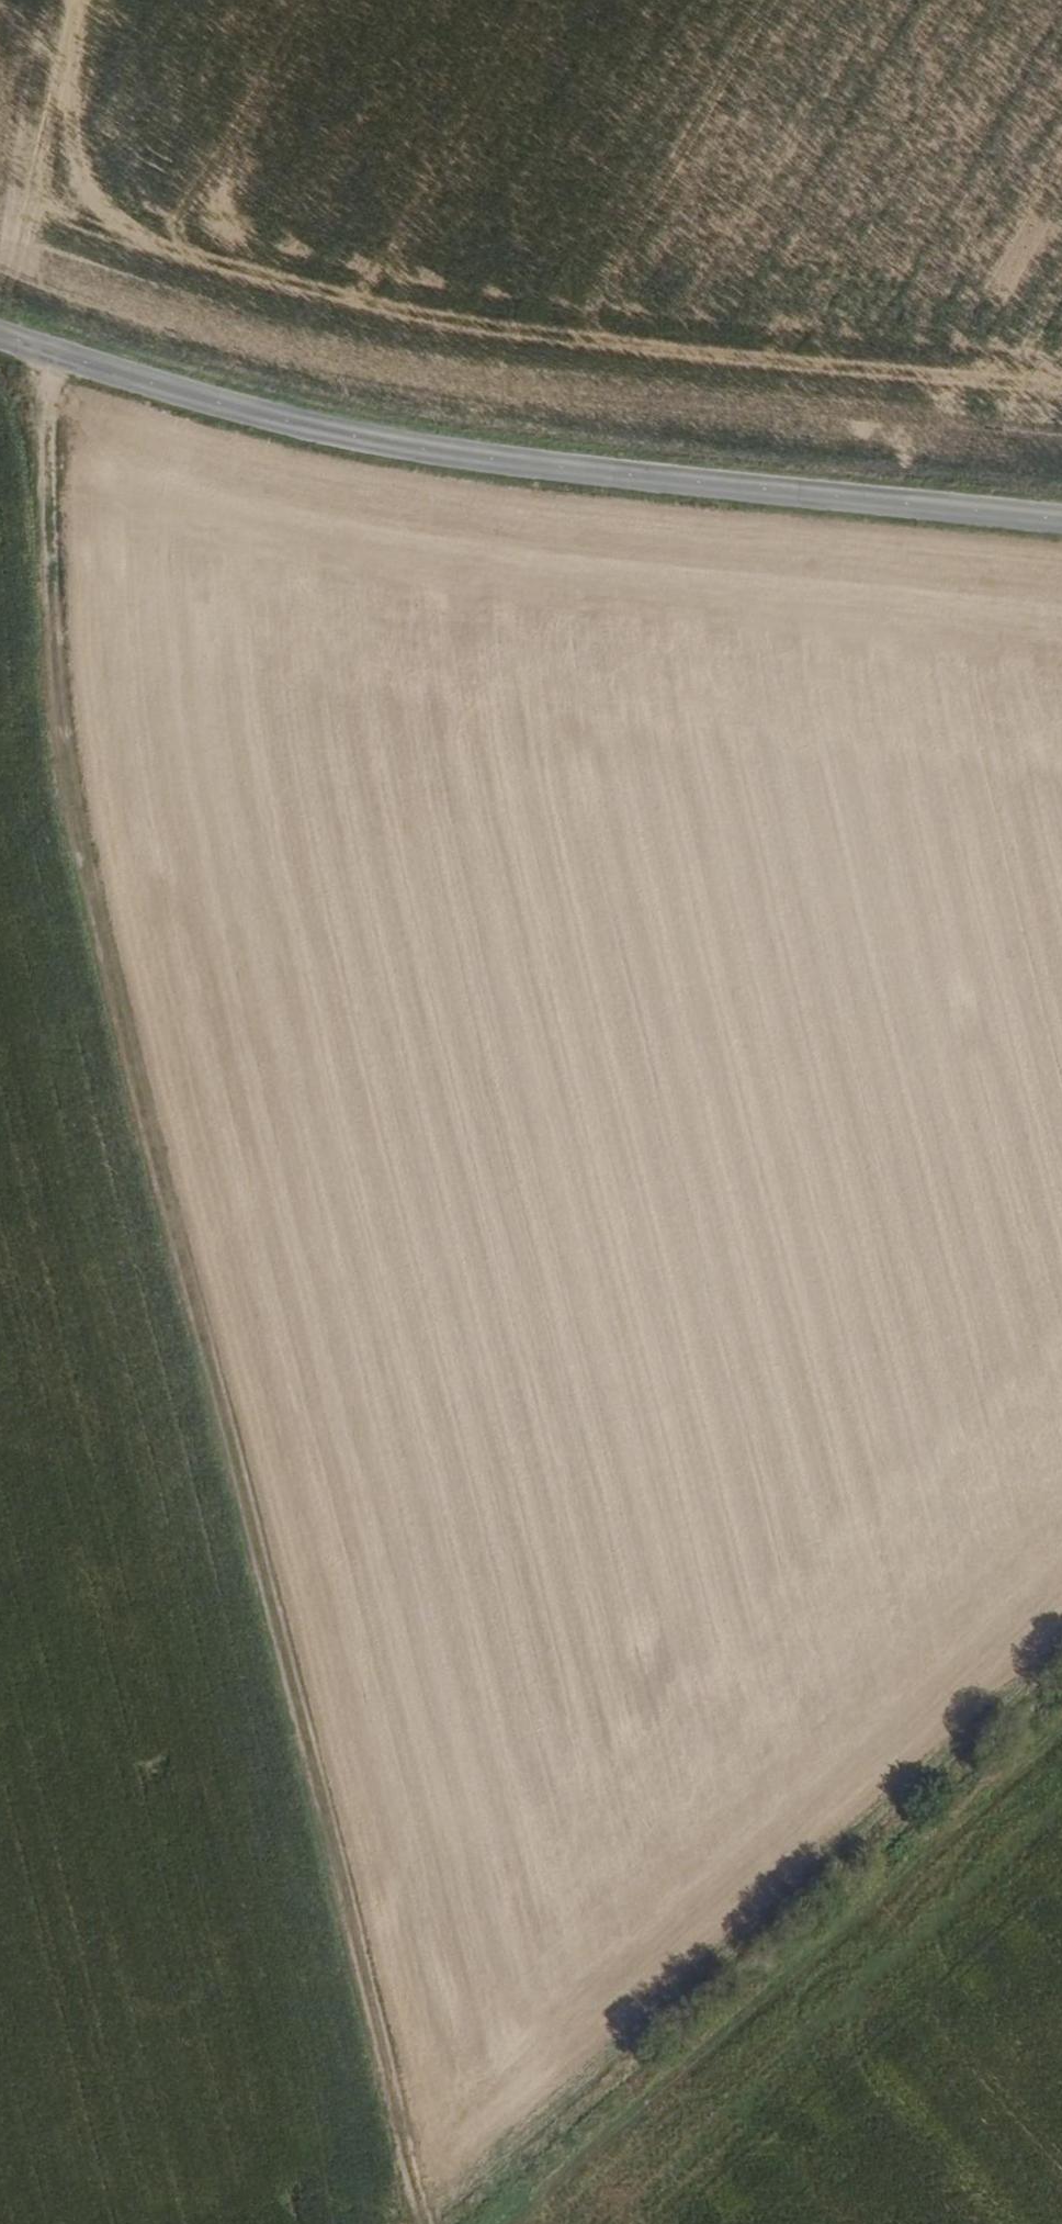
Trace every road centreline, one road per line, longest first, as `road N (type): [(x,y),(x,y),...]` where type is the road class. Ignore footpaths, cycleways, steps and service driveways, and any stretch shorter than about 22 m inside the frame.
road 1 (tertiary): [(1061,521),(365,441),(116,377),(0,337)]

